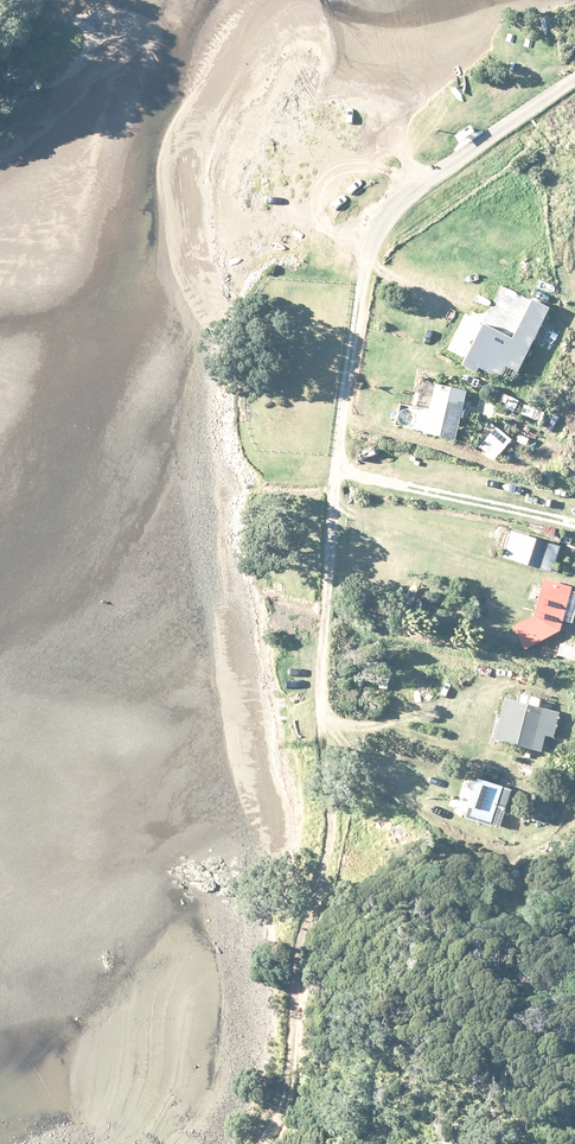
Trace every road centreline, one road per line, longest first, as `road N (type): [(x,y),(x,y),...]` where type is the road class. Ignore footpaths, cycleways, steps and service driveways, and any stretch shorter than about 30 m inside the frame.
road 1 (unclassified): [(574,75),(418,181),(375,230)]

